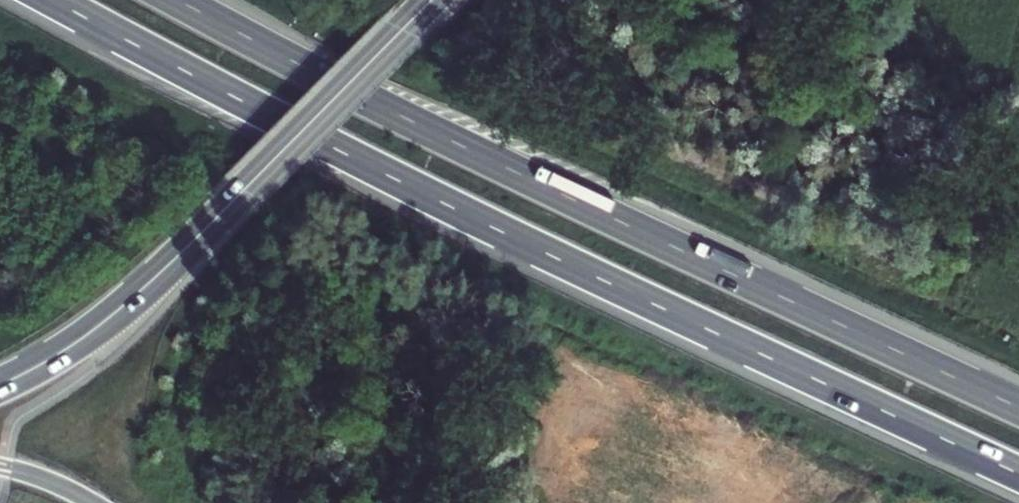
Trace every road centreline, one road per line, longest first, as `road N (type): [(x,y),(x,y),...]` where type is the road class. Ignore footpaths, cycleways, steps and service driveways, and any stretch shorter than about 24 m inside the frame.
road 1 (motorway): [(51,0),(460,211),(1018,475)]
road 2 (motorway): [(1018,407),(464,147),(177,0)]
road 3 (primary): [(244,191),(83,339),(0,384)]
road 4 (primary): [(244,191),(432,0)]

